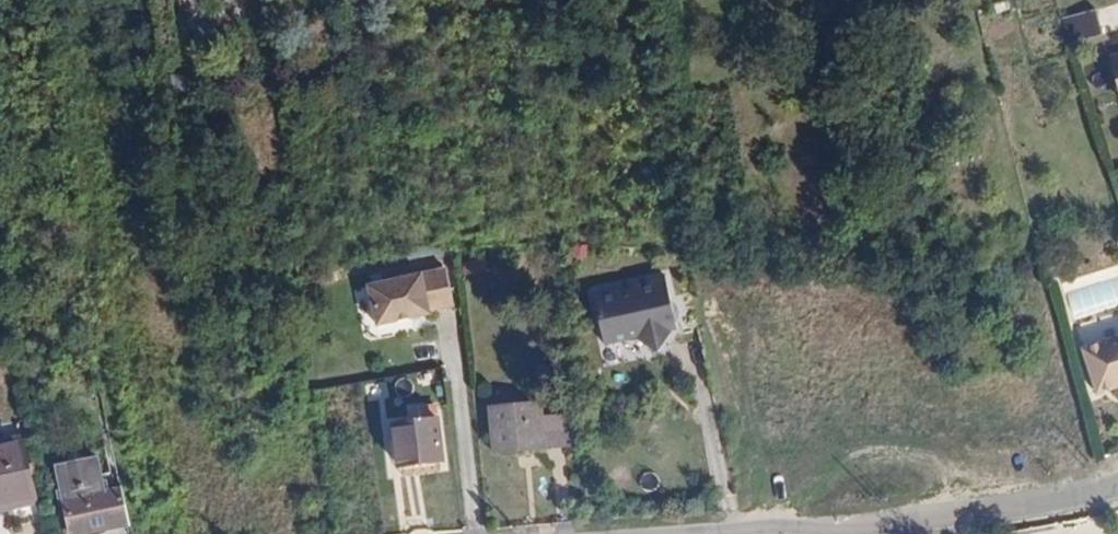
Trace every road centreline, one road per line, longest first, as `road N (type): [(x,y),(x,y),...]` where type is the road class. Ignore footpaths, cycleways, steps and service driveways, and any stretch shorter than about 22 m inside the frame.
road 1 (residential): [(1117,480),(1013,507),(739,533)]

